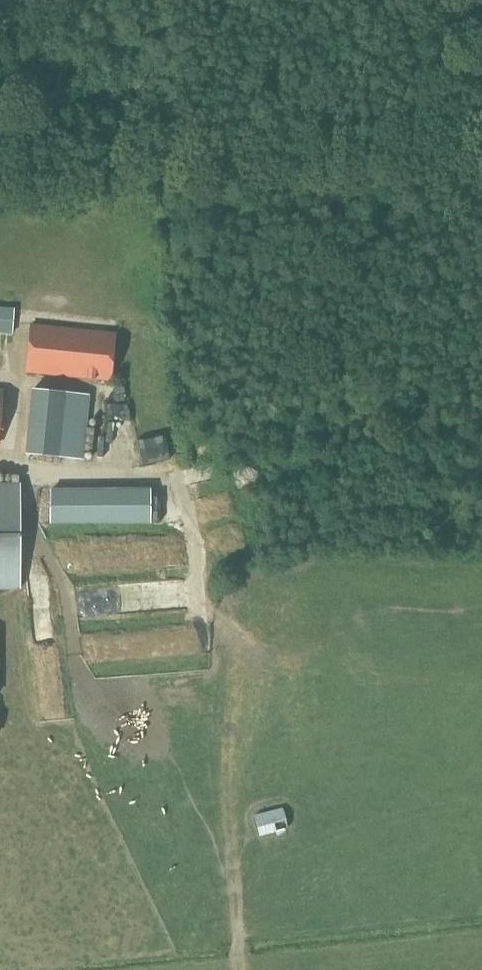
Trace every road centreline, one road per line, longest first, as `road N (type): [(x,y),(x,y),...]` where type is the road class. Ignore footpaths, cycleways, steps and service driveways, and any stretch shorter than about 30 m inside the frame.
road 1 (track): [(0,148),(481,129)]

